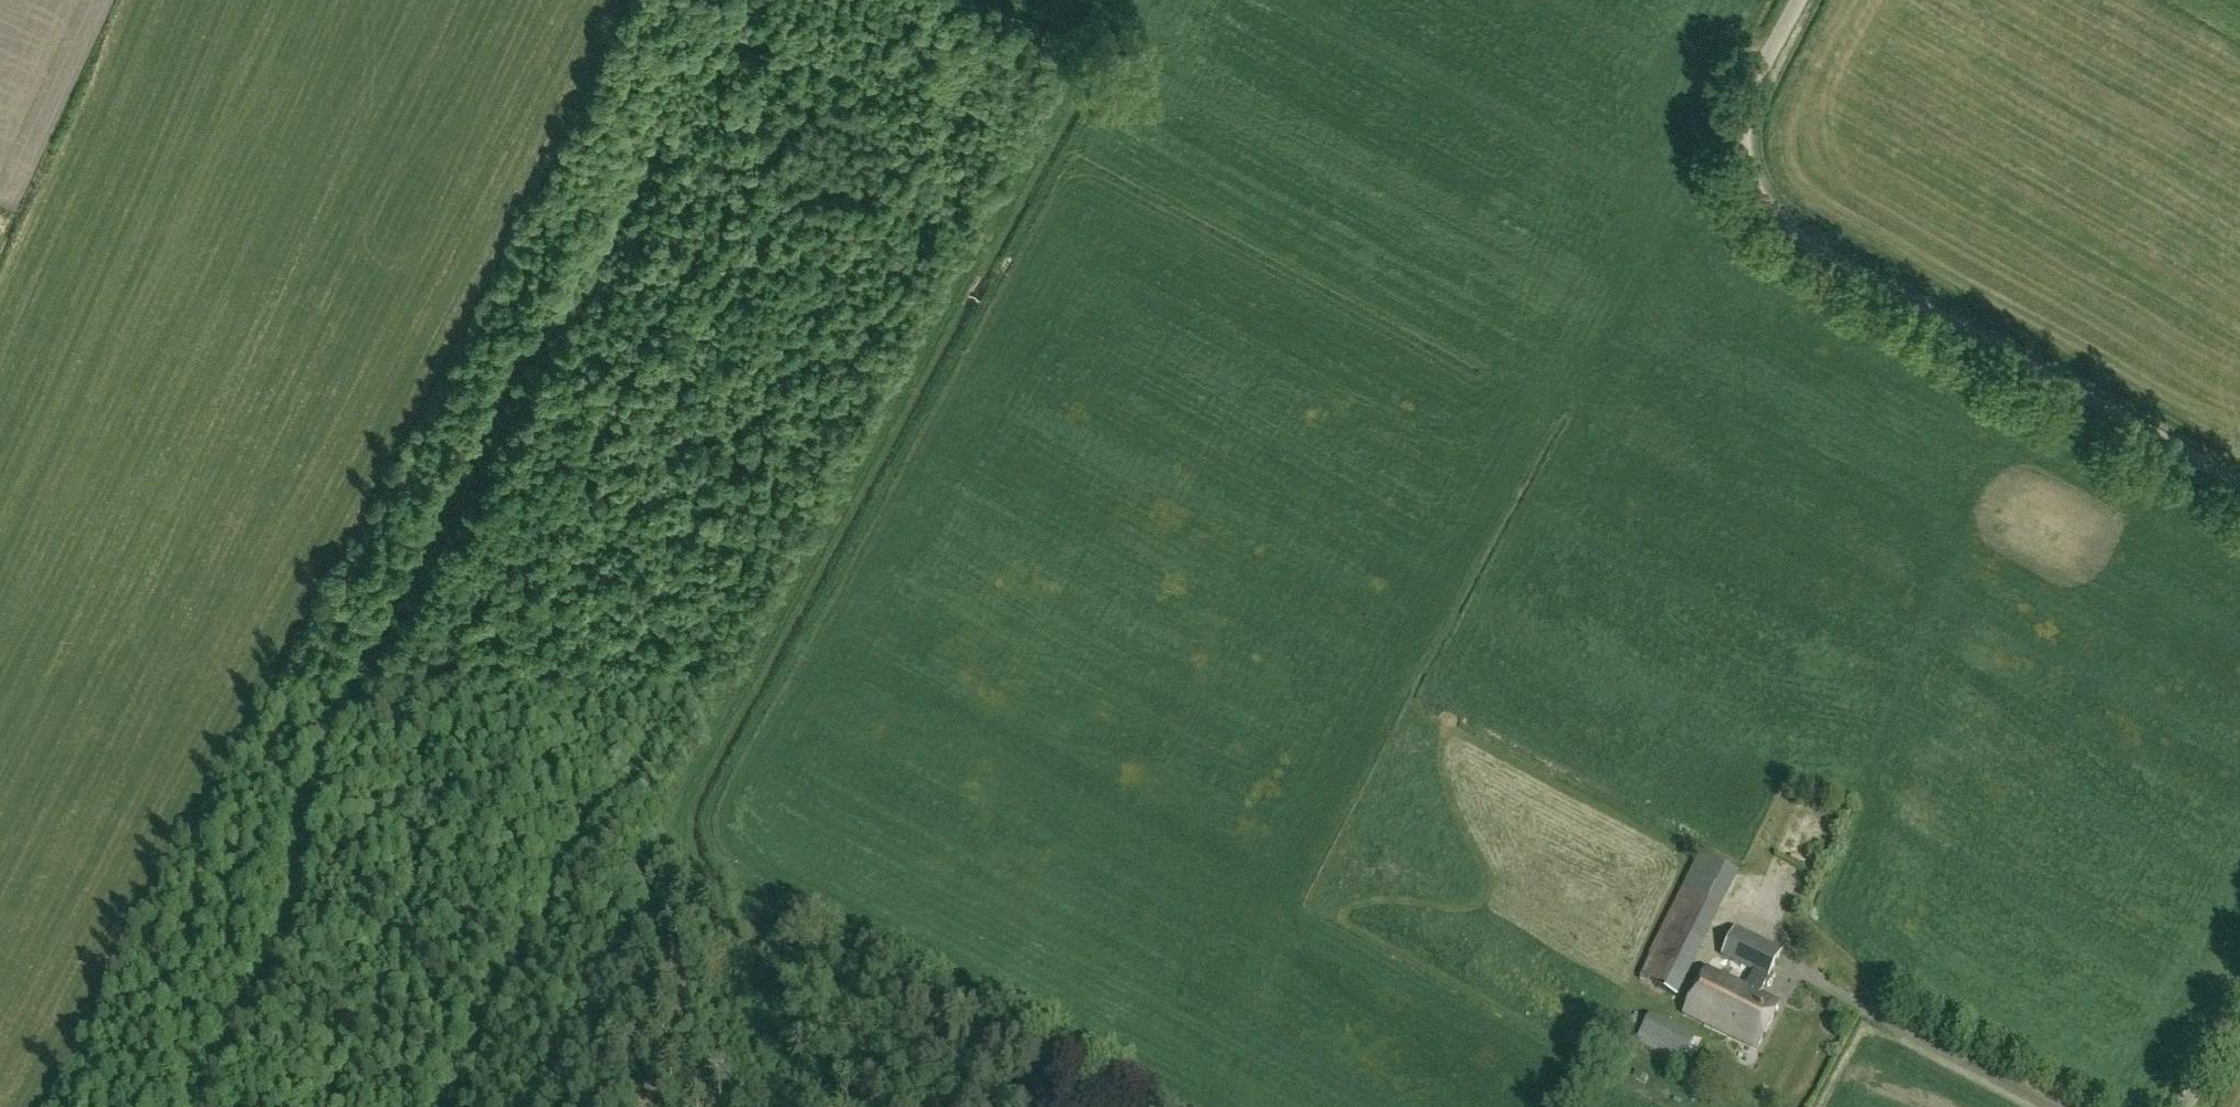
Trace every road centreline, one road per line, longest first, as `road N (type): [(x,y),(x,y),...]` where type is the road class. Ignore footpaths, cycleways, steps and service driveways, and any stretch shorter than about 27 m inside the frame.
road 1 (unclassified): [(2239,480),(1769,216),(1746,184),(1744,128),(1758,73),(1798,0)]
road 2 (unclassified): [(2175,1106),(2239,997)]

